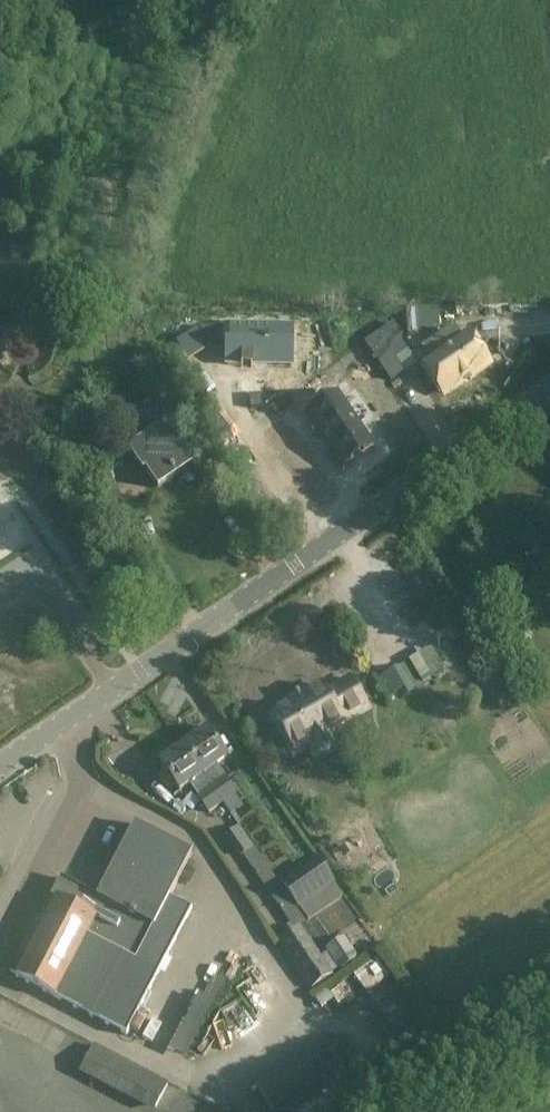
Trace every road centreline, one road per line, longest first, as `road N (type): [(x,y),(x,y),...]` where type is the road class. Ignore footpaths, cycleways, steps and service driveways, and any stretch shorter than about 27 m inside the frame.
road 1 (unclassified): [(0,766),(549,388)]

